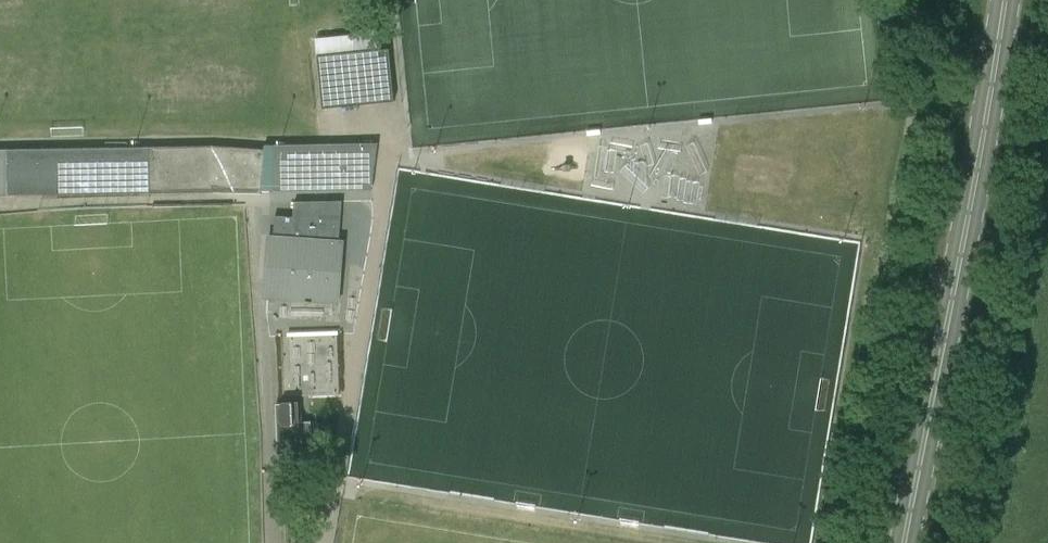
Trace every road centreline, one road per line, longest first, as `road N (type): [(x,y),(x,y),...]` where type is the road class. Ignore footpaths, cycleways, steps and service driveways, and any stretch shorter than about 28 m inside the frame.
road 1 (primary): [(896,542),(996,0)]

